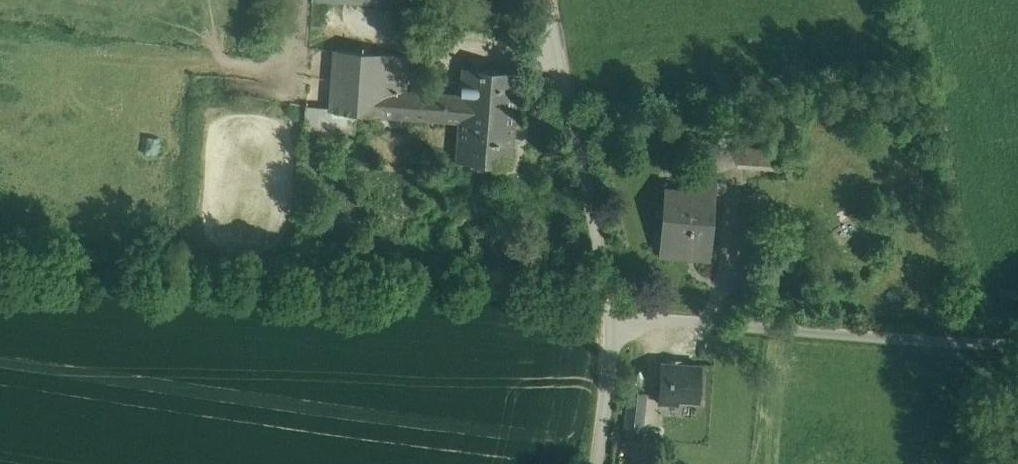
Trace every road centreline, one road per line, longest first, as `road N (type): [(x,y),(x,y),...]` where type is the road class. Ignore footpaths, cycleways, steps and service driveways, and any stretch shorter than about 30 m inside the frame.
road 1 (unclassified): [(620,321),(1017,345)]
road 2 (unclassified): [(540,0),(621,293),(620,321)]
road 3 (unclassified): [(620,321),(592,463)]

